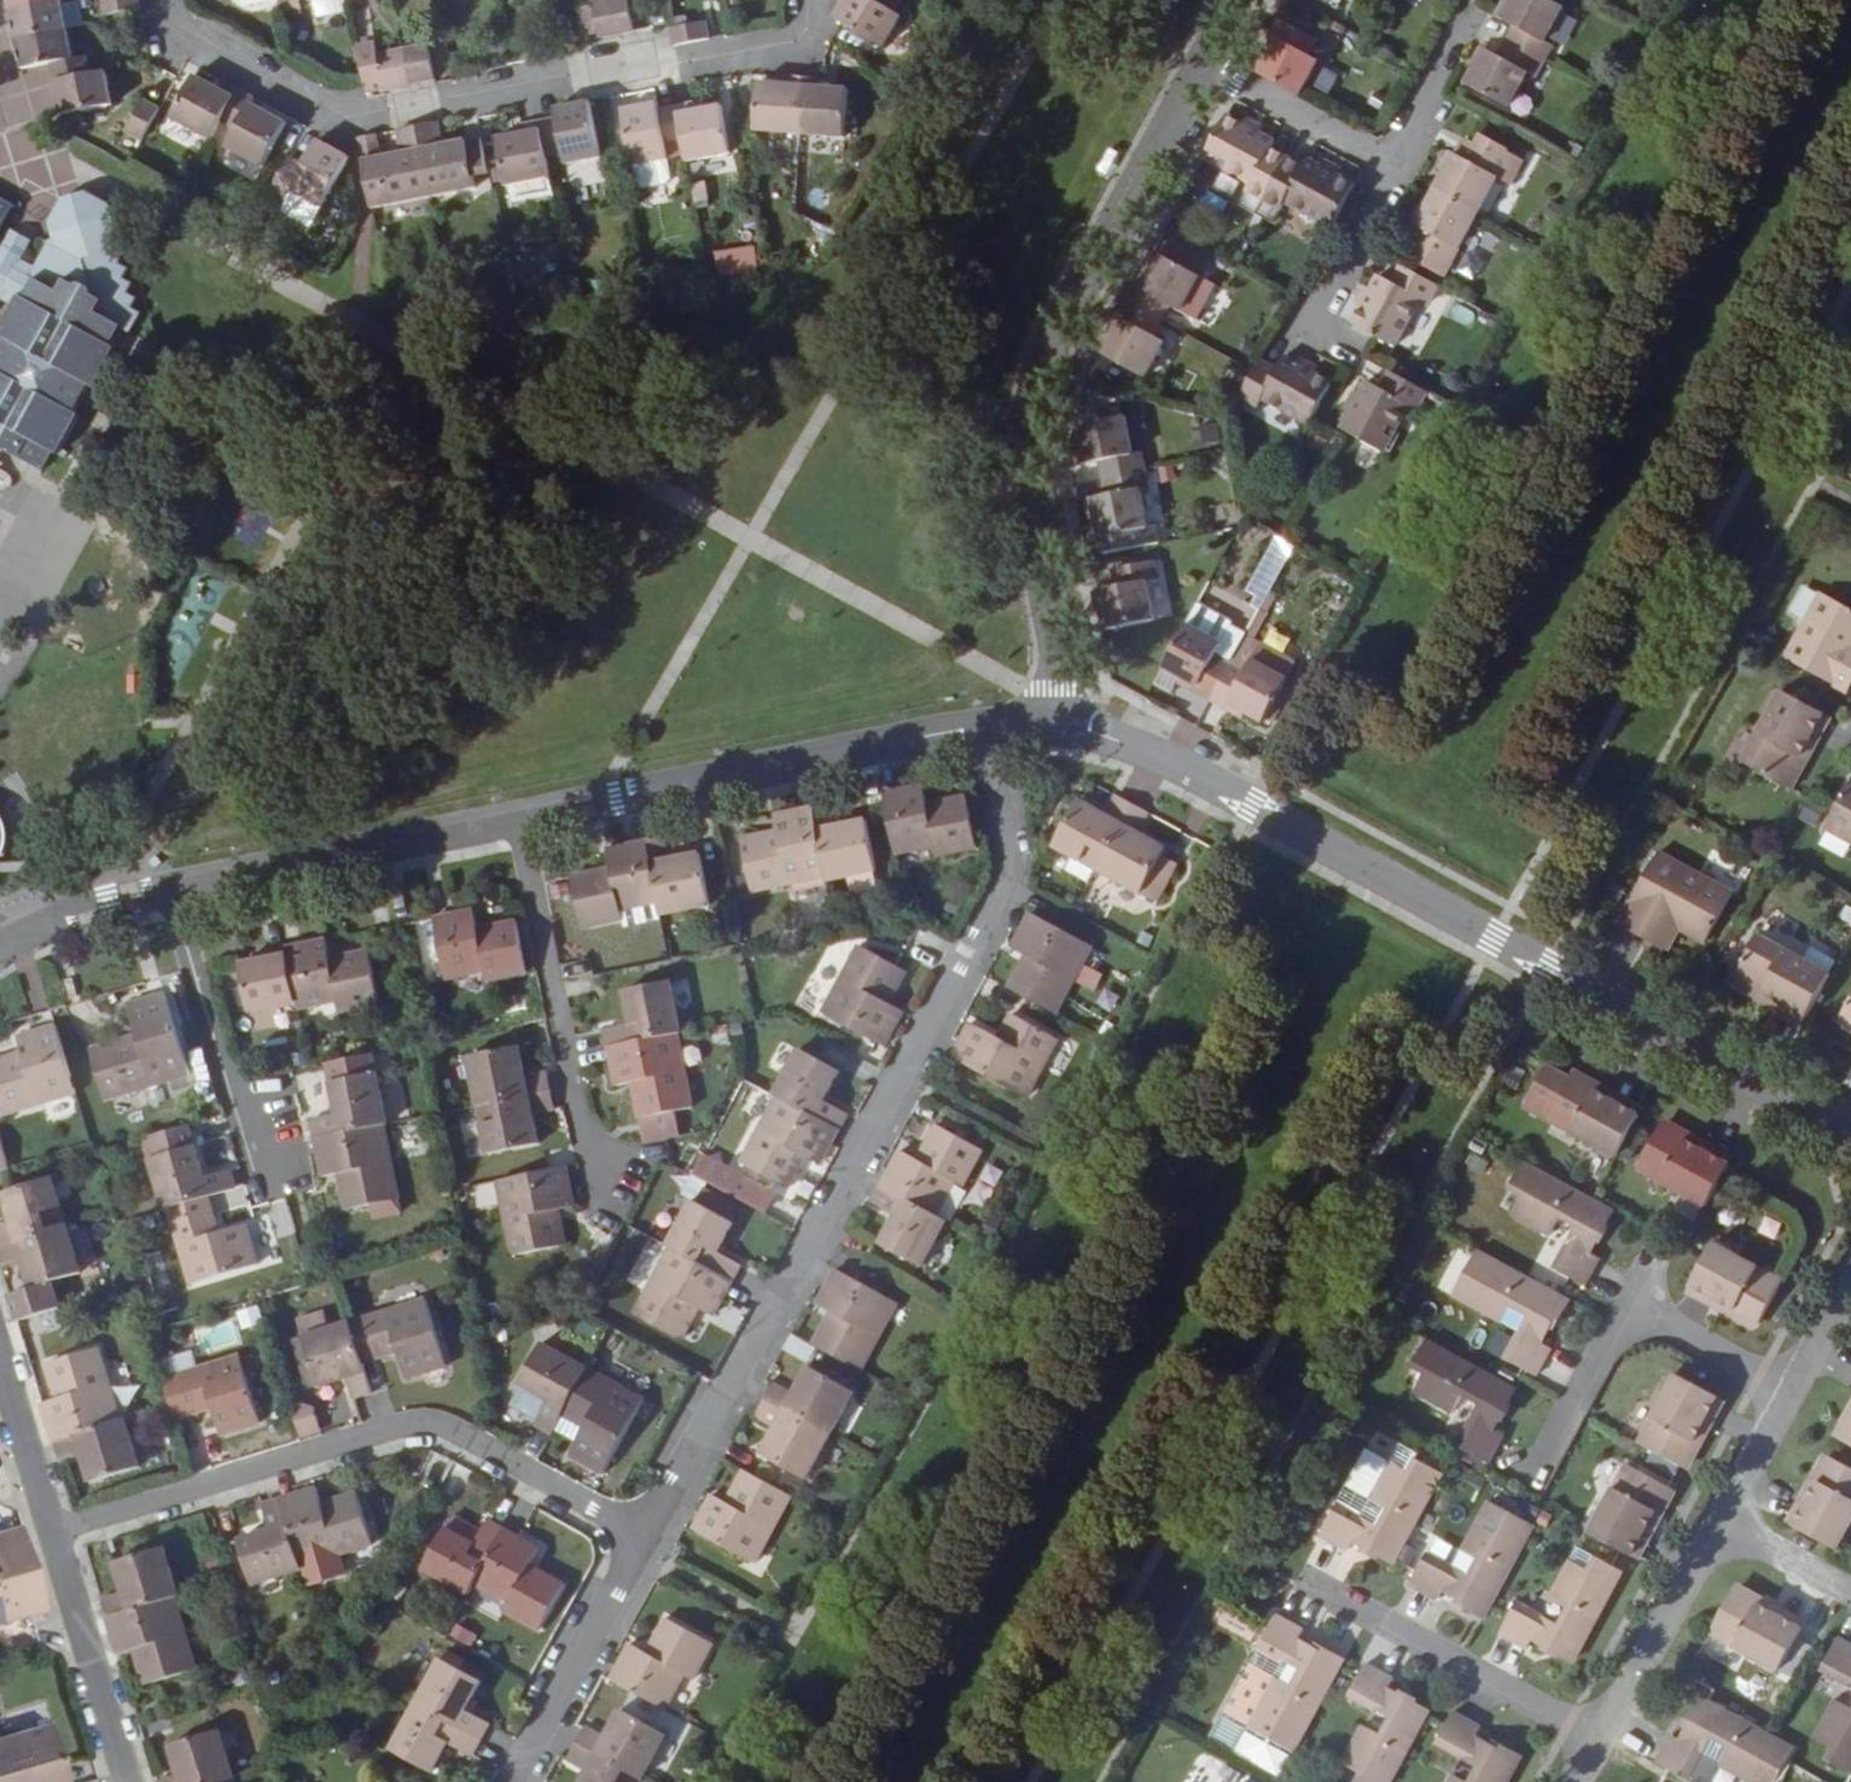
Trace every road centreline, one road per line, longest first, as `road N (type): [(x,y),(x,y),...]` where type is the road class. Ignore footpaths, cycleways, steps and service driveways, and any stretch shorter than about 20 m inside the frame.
road 1 (residential): [(985,726),(1003,858),(984,931),(647,1546)]
road 2 (residential): [(1850,1143),(1161,757),(1057,719)]
road 3 (residential): [(171,0),(176,31),(349,113),(790,41),(809,0)]
road 4 (residential): [(1057,719),(1055,618),(1022,441),(1033,366),(1198,61)]
road 5 (residential): [(647,1546),(440,1430),(396,1424),(47,1530)]
road 6 (unclassified): [(985,726),(521,816)]
road 7 (residential): [(621,1180),(583,1132),(521,816)]
road 8 (unclassified): [(521,816),(171,889)]
road 9 (residential): [(1303,1586),(1597,1742)]
road 10 (residential): [(262,1189),(171,889)]
road 11 (residential): [(647,1546),(513,1781)]
road 12 (unclassified): [(124,1781),(47,1530)]
road 13 (residential): [(1716,1522),(1597,1742)]
road 14 (residential): [(1385,163),(1198,61)]
road 15 (residential): [(1385,163),(1293,335)]
road 16 (residential): [(1544,1463),(1632,1307)]
road 17 (unclassified): [(171,889),(109,899),(0,939)]
road 18 (residential): [(1632,1307),(1787,1390)]
road 19 (unclassified): [(47,1530),(0,1369)]
road 20 (residential): [(1461,18),(1385,163)]
road 21 (residential): [(1716,1522),(1850,1595)]
road 22 (residential): [(1787,1390),(1716,1522)]
road 23 (residential): [(1850,1273),(1787,1390)]

